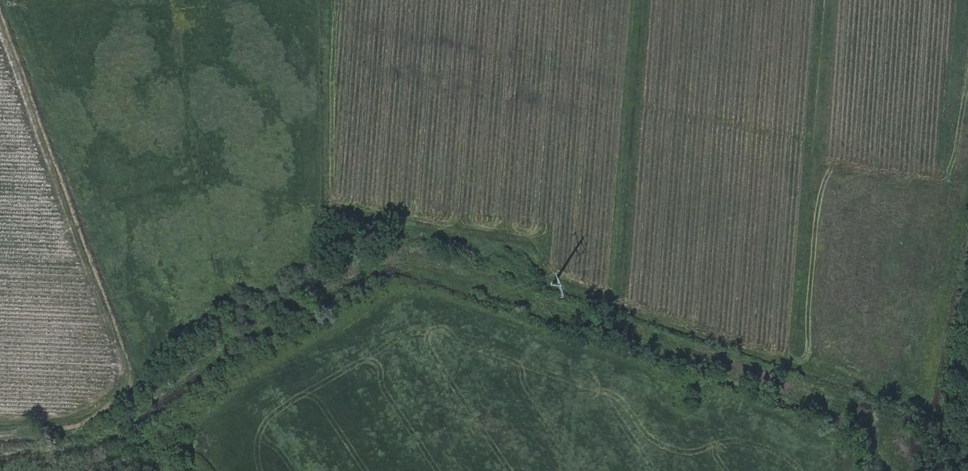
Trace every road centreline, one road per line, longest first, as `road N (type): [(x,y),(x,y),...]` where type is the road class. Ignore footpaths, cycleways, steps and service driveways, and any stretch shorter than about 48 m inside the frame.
road 1 (track): [(0,21),(132,370),(145,438)]

